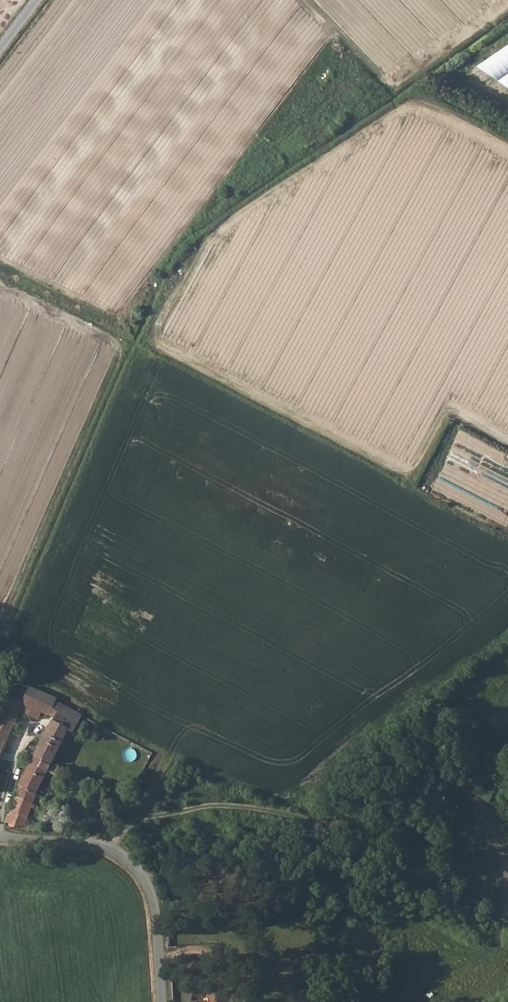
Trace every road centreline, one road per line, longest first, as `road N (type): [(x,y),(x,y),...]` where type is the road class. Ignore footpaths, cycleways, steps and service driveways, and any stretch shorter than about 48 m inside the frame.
road 1 (unclassified): [(0,836),(95,846),(138,867),(155,904),(162,1001)]
road 2 (track): [(75,844),(196,808),(262,810),(331,832)]

